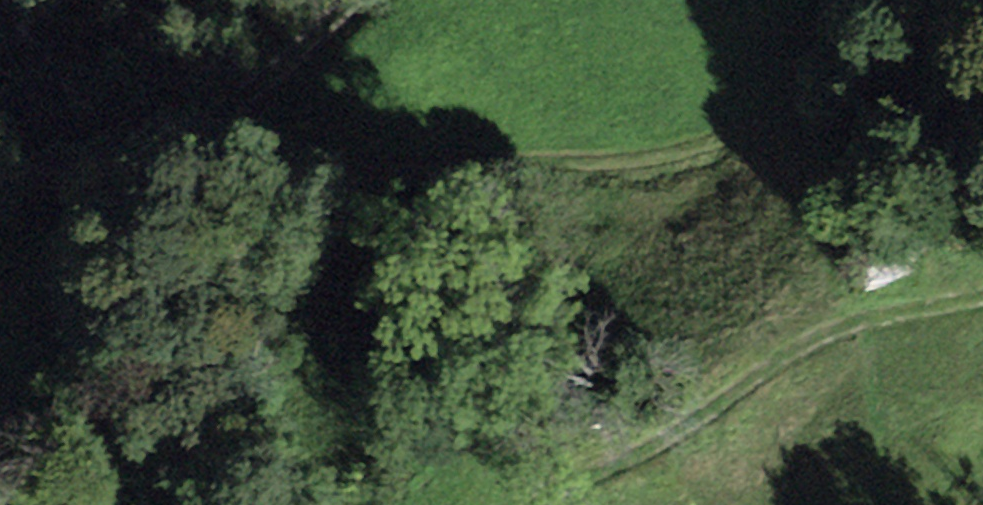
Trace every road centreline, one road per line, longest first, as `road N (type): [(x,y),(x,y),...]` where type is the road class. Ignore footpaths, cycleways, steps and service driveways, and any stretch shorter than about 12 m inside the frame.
road 1 (track): [(164,122),(326,163),(412,172),(677,154),(744,128),(835,115),(921,120),(982,138)]
road 2 (track): [(982,299),(810,346),(623,459),(527,504)]
road 3 (track): [(0,183),(241,96),(357,0)]

